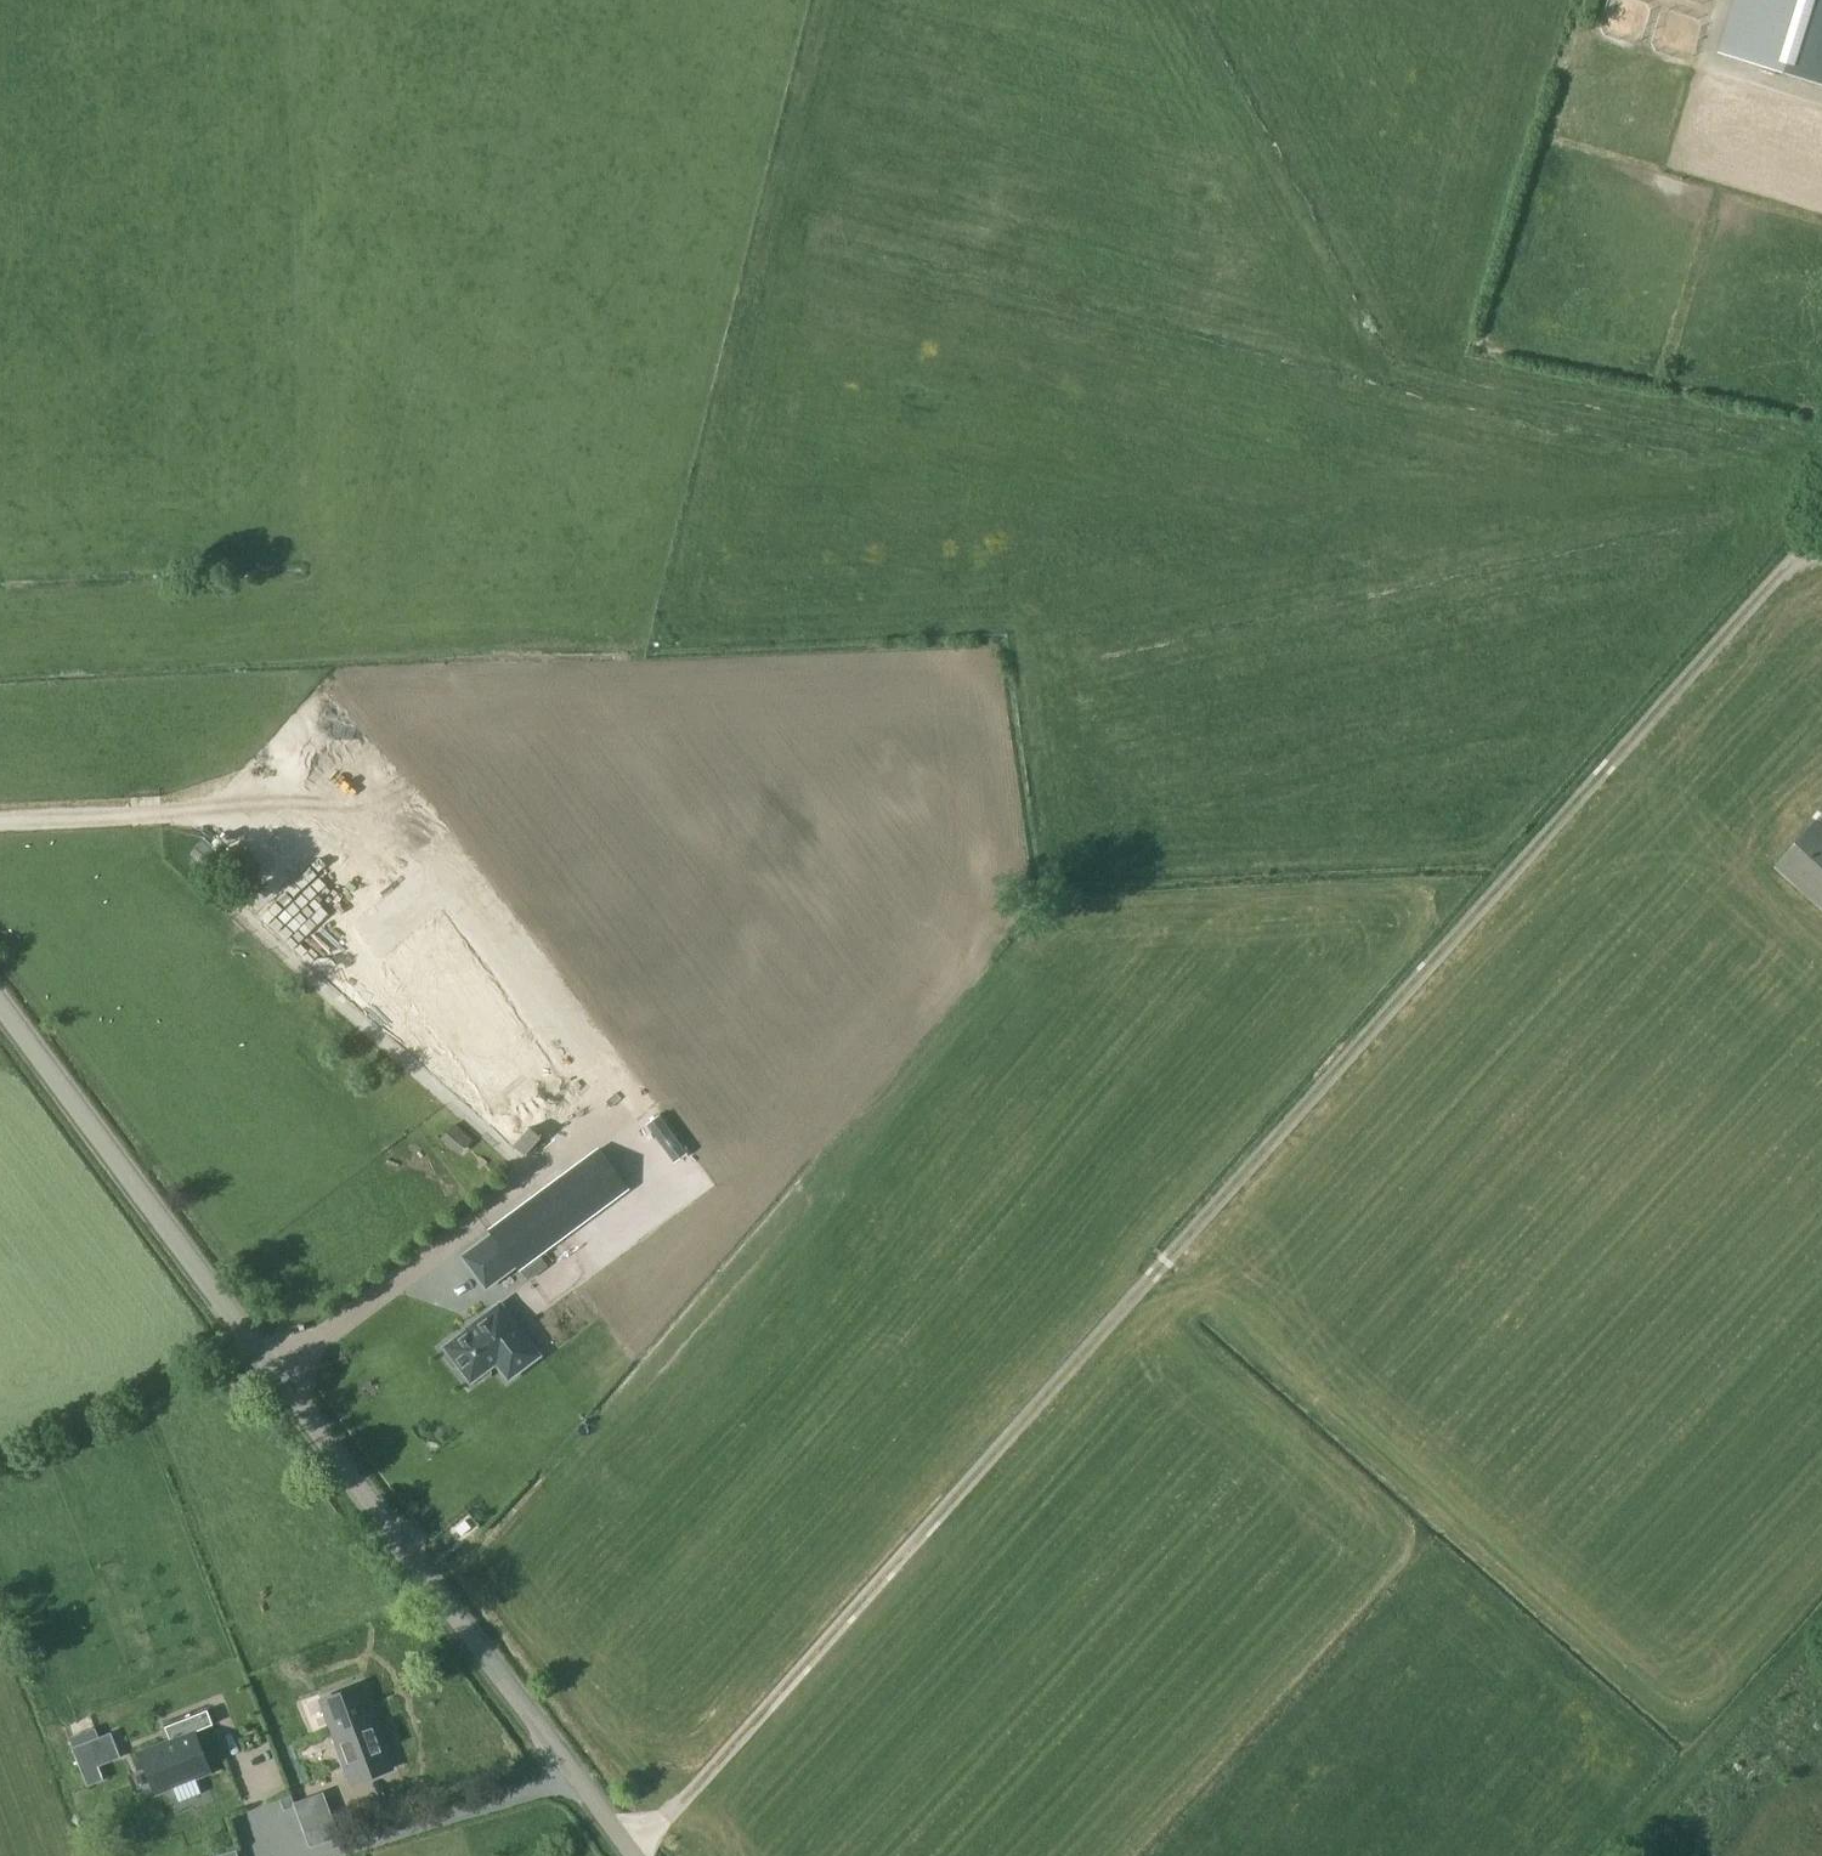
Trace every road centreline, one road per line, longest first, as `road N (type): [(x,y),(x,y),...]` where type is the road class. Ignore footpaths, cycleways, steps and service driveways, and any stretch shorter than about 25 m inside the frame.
road 1 (unclassified): [(635,1855),(0,1005)]

